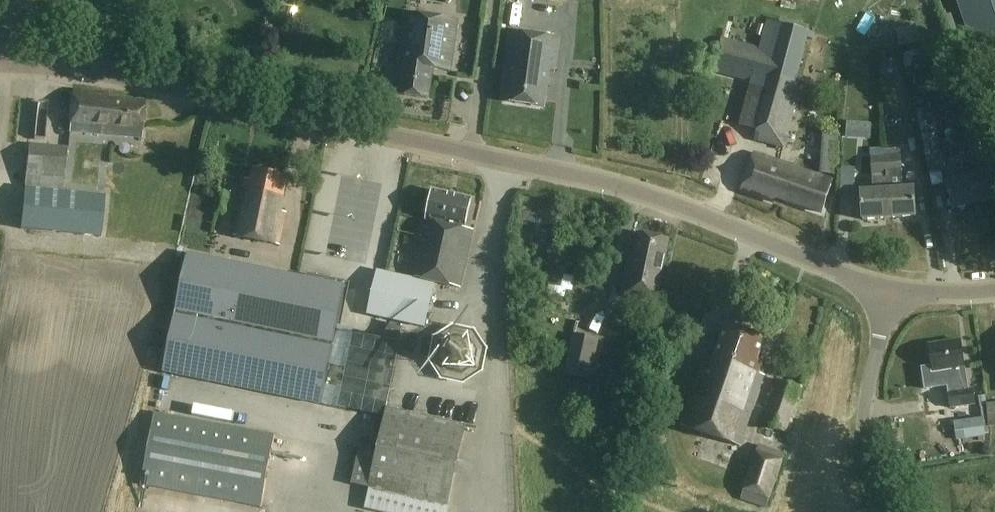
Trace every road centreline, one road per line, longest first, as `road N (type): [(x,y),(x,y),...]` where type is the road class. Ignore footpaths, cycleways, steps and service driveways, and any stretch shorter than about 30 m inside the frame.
road 1 (tertiary): [(889,294),(611,184),(117,81)]
road 2 (unclassified): [(889,511),(865,429),(889,294)]

